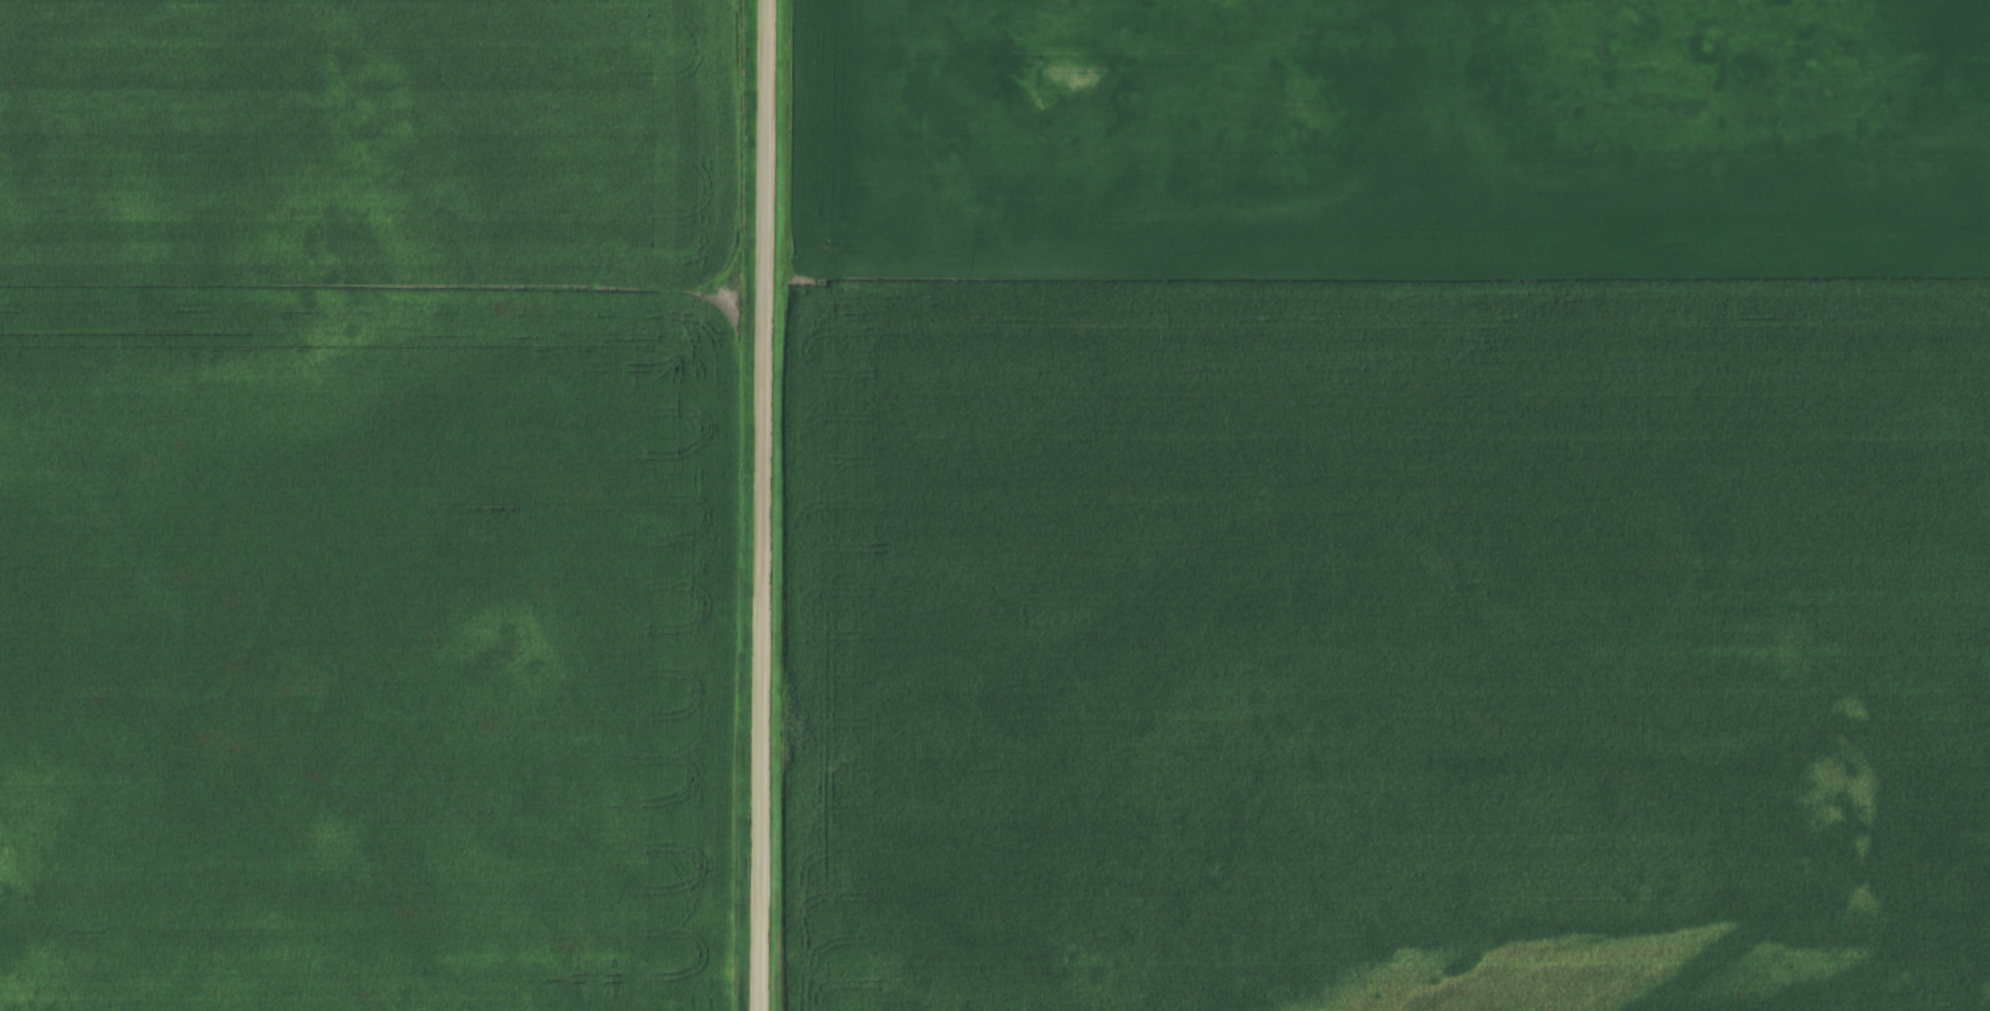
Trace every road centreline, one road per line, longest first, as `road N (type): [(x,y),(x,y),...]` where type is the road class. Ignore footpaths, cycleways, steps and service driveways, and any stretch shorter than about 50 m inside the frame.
road 1 (residential): [(764,1010),(770,0)]

